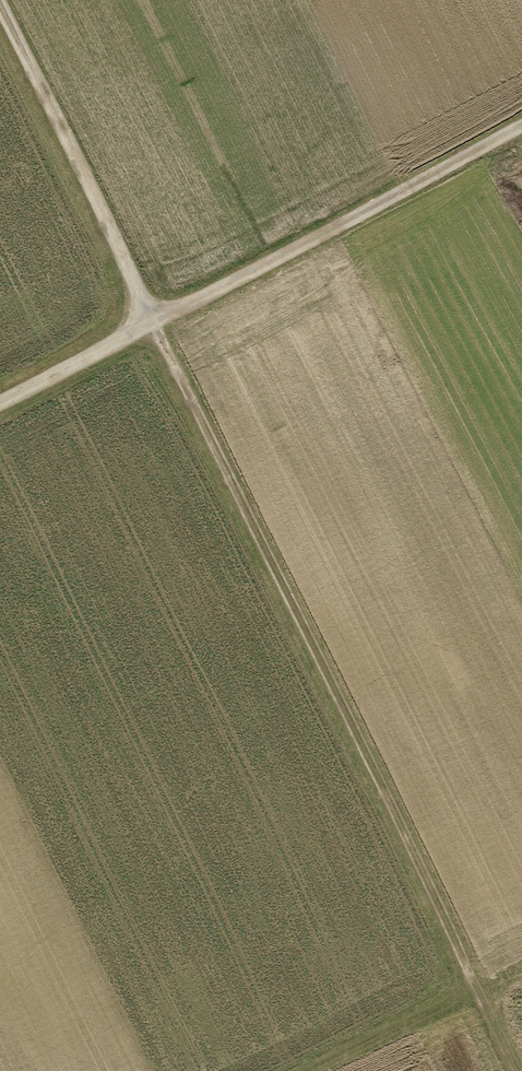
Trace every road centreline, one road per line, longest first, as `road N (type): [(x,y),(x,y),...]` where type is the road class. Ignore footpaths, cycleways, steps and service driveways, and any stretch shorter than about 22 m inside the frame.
road 1 (track): [(478,989),(0,5)]
road 2 (track): [(521,123),(0,404)]
road 3 (track): [(521,970),(311,1070)]

